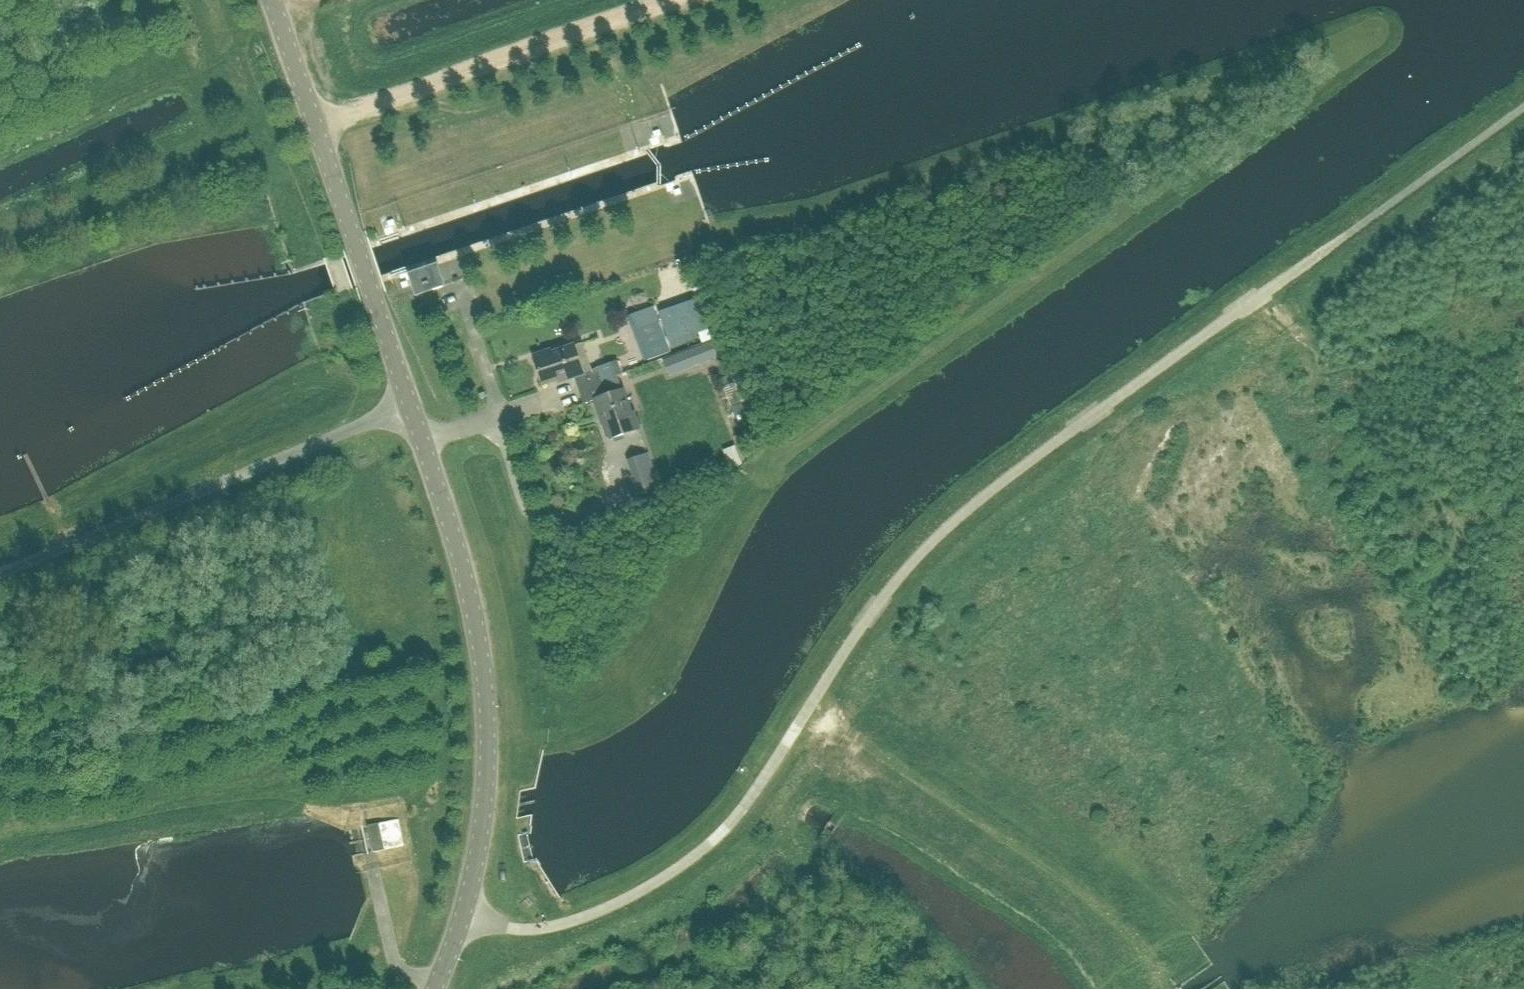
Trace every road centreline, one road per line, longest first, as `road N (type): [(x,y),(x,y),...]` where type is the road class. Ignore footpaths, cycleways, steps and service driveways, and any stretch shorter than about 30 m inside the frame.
road 1 (unclassified): [(462,917),(504,928),(558,924),(600,911),(684,864),(744,808),(854,636),(946,530),(1319,255)]
road 2 (tertiary): [(462,917),(488,760),(475,611),(272,0)]
road 3 (track): [(316,129),(684,0)]

